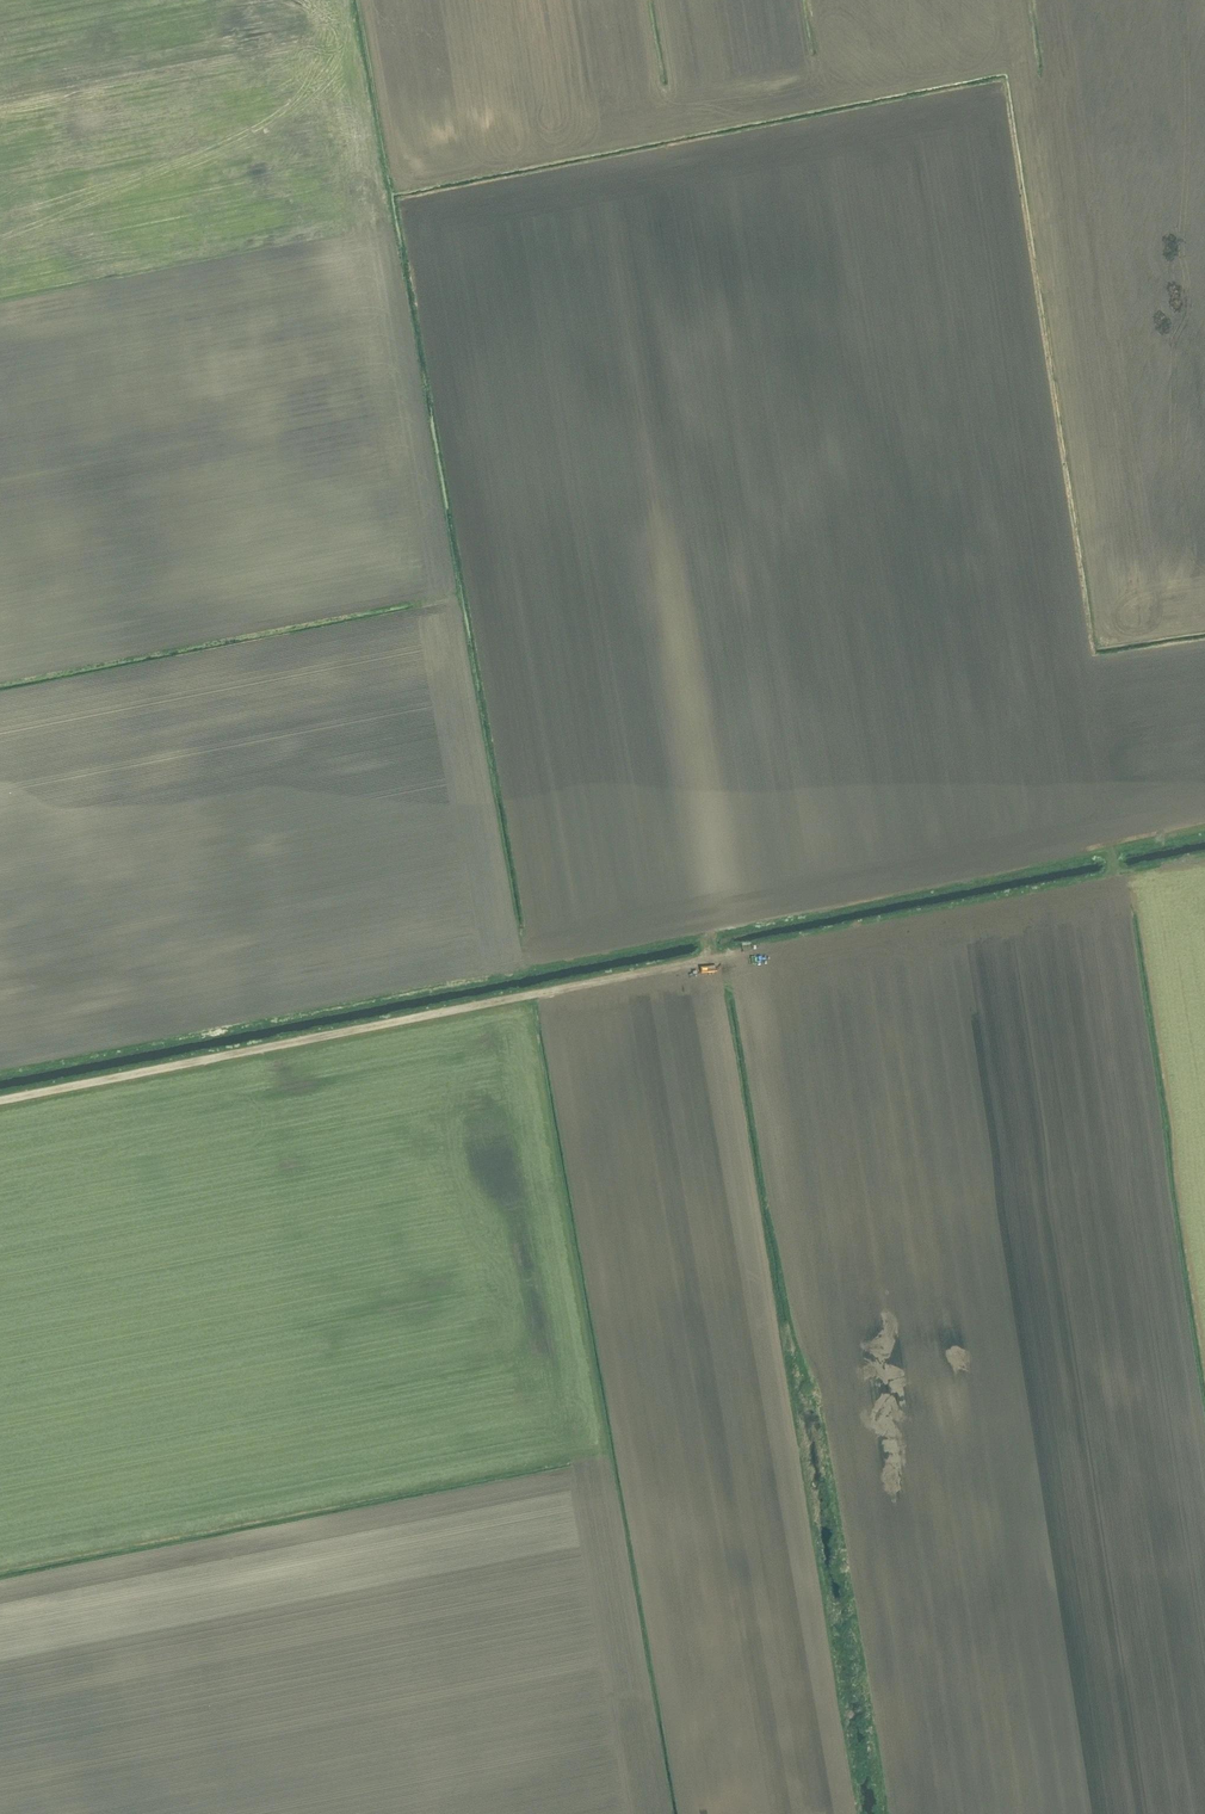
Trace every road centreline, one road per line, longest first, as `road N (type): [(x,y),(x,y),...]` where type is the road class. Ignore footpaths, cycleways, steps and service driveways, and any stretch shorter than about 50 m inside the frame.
road 1 (track): [(0,1101),(738,955)]

